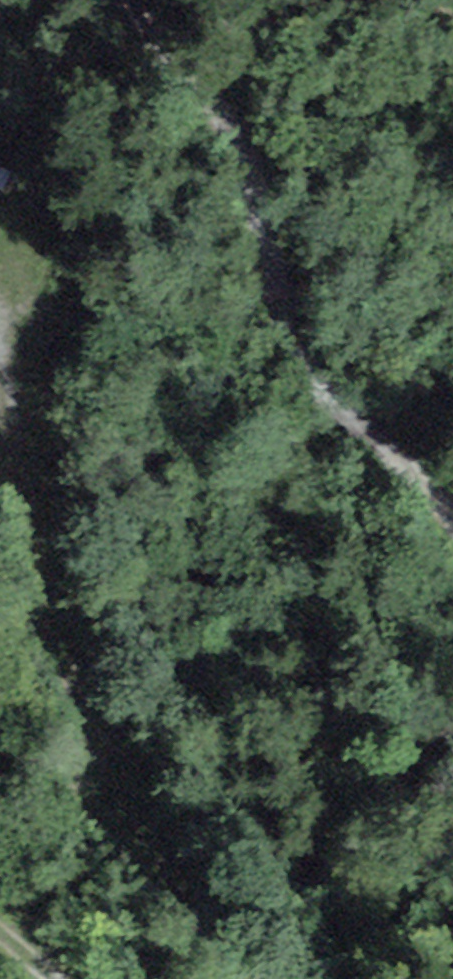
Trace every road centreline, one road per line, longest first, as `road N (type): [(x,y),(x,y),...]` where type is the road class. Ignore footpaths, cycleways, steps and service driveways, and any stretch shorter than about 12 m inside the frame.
road 1 (track): [(0,349),(98,740),(264,978)]
road 2 (track): [(452,517),(426,475),(308,369),(228,123),(171,30),(126,0)]

